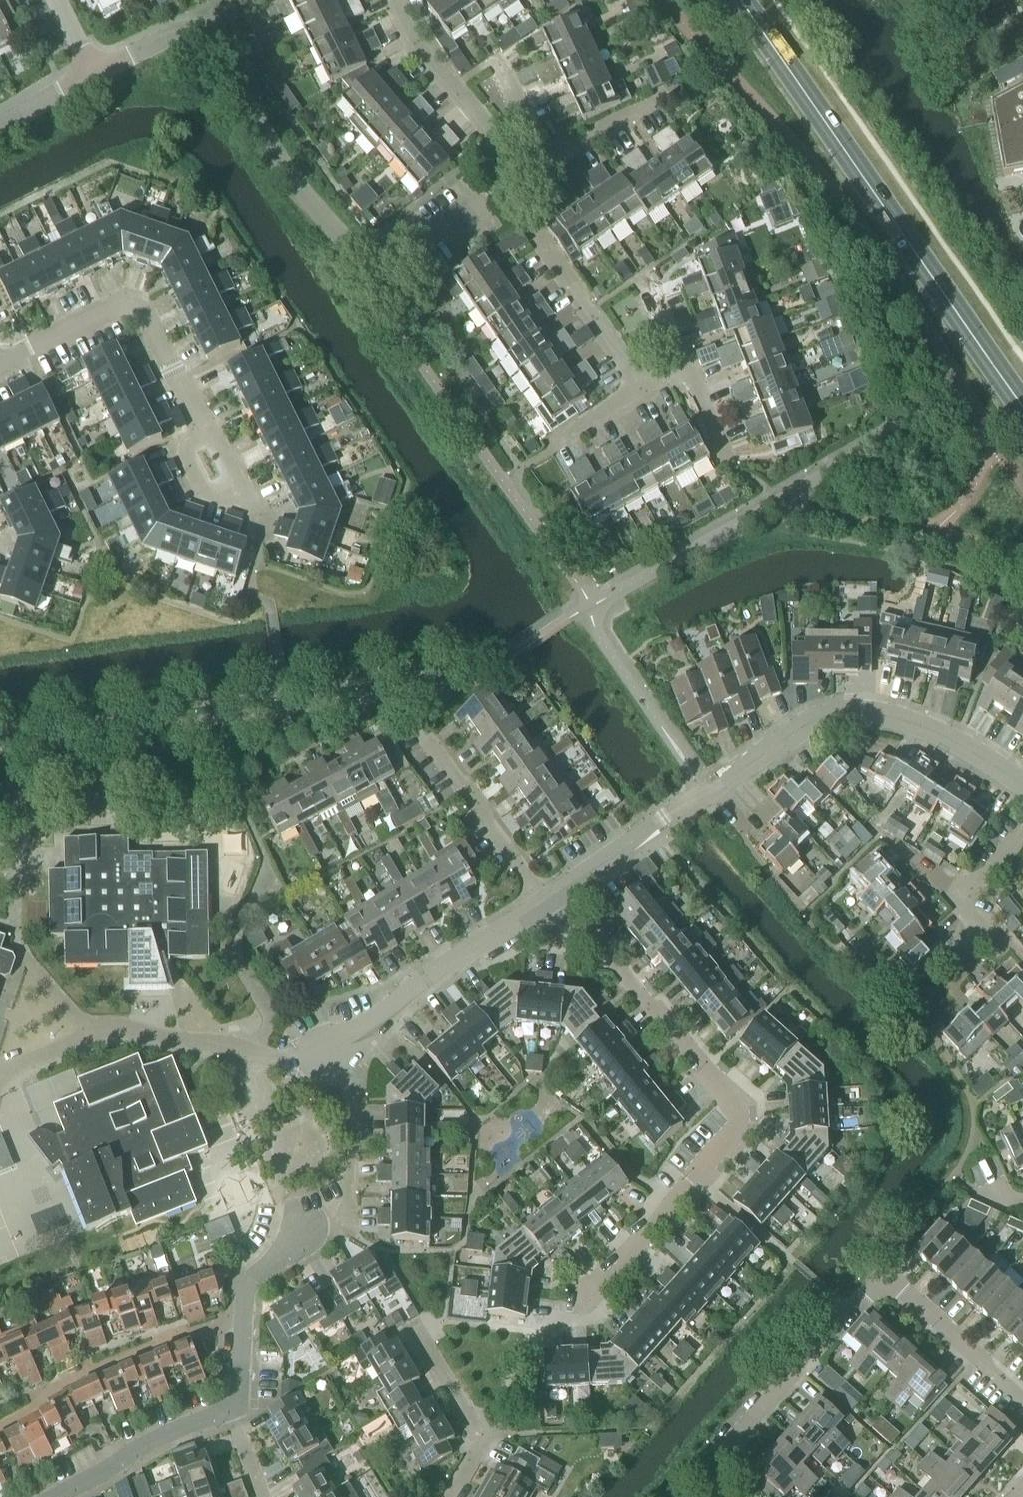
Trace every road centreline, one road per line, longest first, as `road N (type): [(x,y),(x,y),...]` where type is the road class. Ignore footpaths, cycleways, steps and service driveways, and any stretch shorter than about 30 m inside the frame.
road 1 (residential): [(93,76),(172,36),(210,42),(295,187),(346,247),(373,260),(399,263),(524,177)]
road 2 (residential): [(1022,782),(940,734),(886,714),(842,713),(802,725),(553,893)]
road 3 (residential): [(588,1291),(663,1195),(746,1117),(553,893)]
road 4 (secondary): [(1022,408),(741,0)]
road 5 (residential): [(727,1454),(873,1282),(890,1282),(1022,1400)]
road 6 (residential): [(235,1410),(245,1309),(256,1283),(346,1191),(357,1096),(328,1056)]
road 7 (residential): [(205,430),(147,315),(132,306),(0,362)]
road 8 (residential): [(553,893),(328,1056)]
road 9 (residential): [(553,893),(396,695)]
road 10 (residential): [(641,392),(531,227),(518,197),(524,177)]
road 11 (residential): [(328,1056),(123,1028),(93,1036)]
road 12 (residential): [(524,177),(395,0)]
road 13 (residential): [(444,1496),(480,1445),(478,1431),(414,1326)]
road 14 (residential): [(61,1496),(235,1410)]
road 15 (residential): [(524,177),(662,88)]

